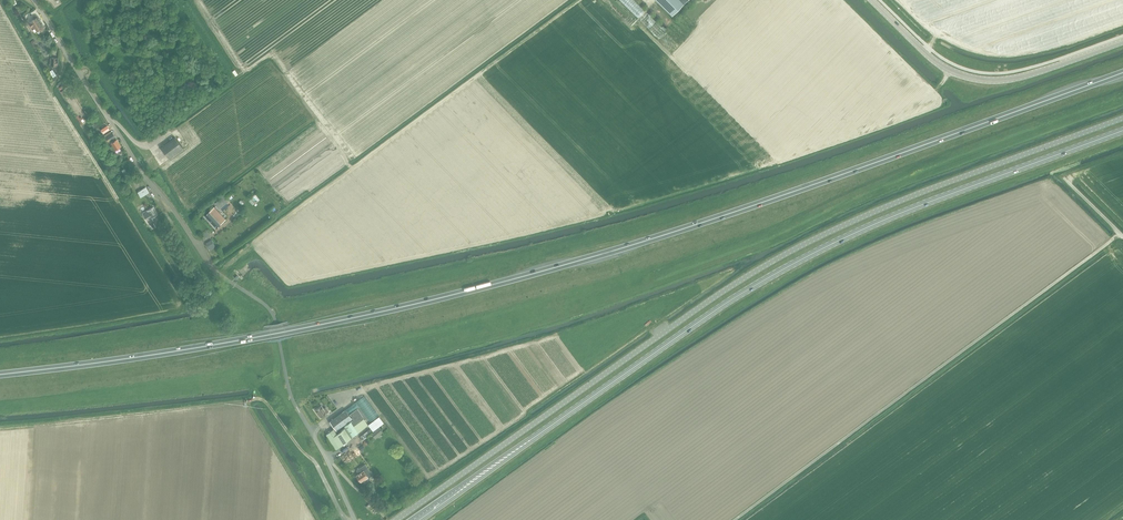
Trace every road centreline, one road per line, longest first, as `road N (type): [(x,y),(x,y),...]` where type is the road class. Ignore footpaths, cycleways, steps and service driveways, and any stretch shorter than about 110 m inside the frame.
road 1 (trunk): [(1122,73),(760,203),(504,282),(194,349),(0,374)]
road 2 (unclassified): [(1122,118),(796,248),(396,519)]
road 3 (secondary): [(416,519),(774,274),(915,208),(1122,131)]
road 4 (track): [(734,519),(1121,233)]
road 5 (track): [(0,427),(263,399),(316,462)]
road 6 (secondary): [(871,0),(936,62),(976,79),(1028,75),(1122,42)]
road 7 (unclassified): [(146,178),(34,0)]
road 8 (unclassified): [(250,295),(207,261),(146,178)]
road 9 (unclassified): [(354,519),(288,391)]
road 10 (track): [(80,76),(109,59),(141,61),(190,38)]

